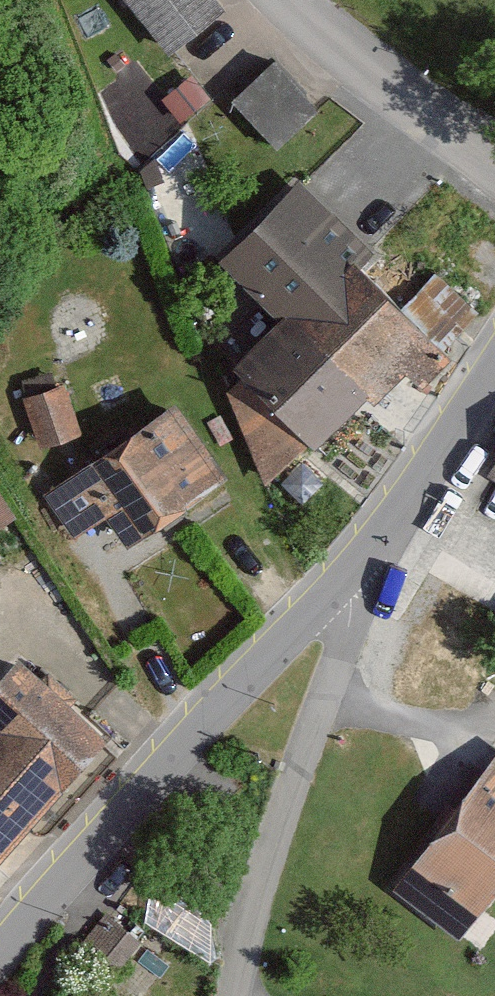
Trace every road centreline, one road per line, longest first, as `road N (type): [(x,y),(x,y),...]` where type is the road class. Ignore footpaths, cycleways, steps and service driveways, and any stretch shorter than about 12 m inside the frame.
road 1 (residential): [(494,359),(377,535),(0,963)]
road 2 (track): [(377,535),(258,897),(241,995)]
road 3 (residential): [(494,166),(329,37),(298,0)]

